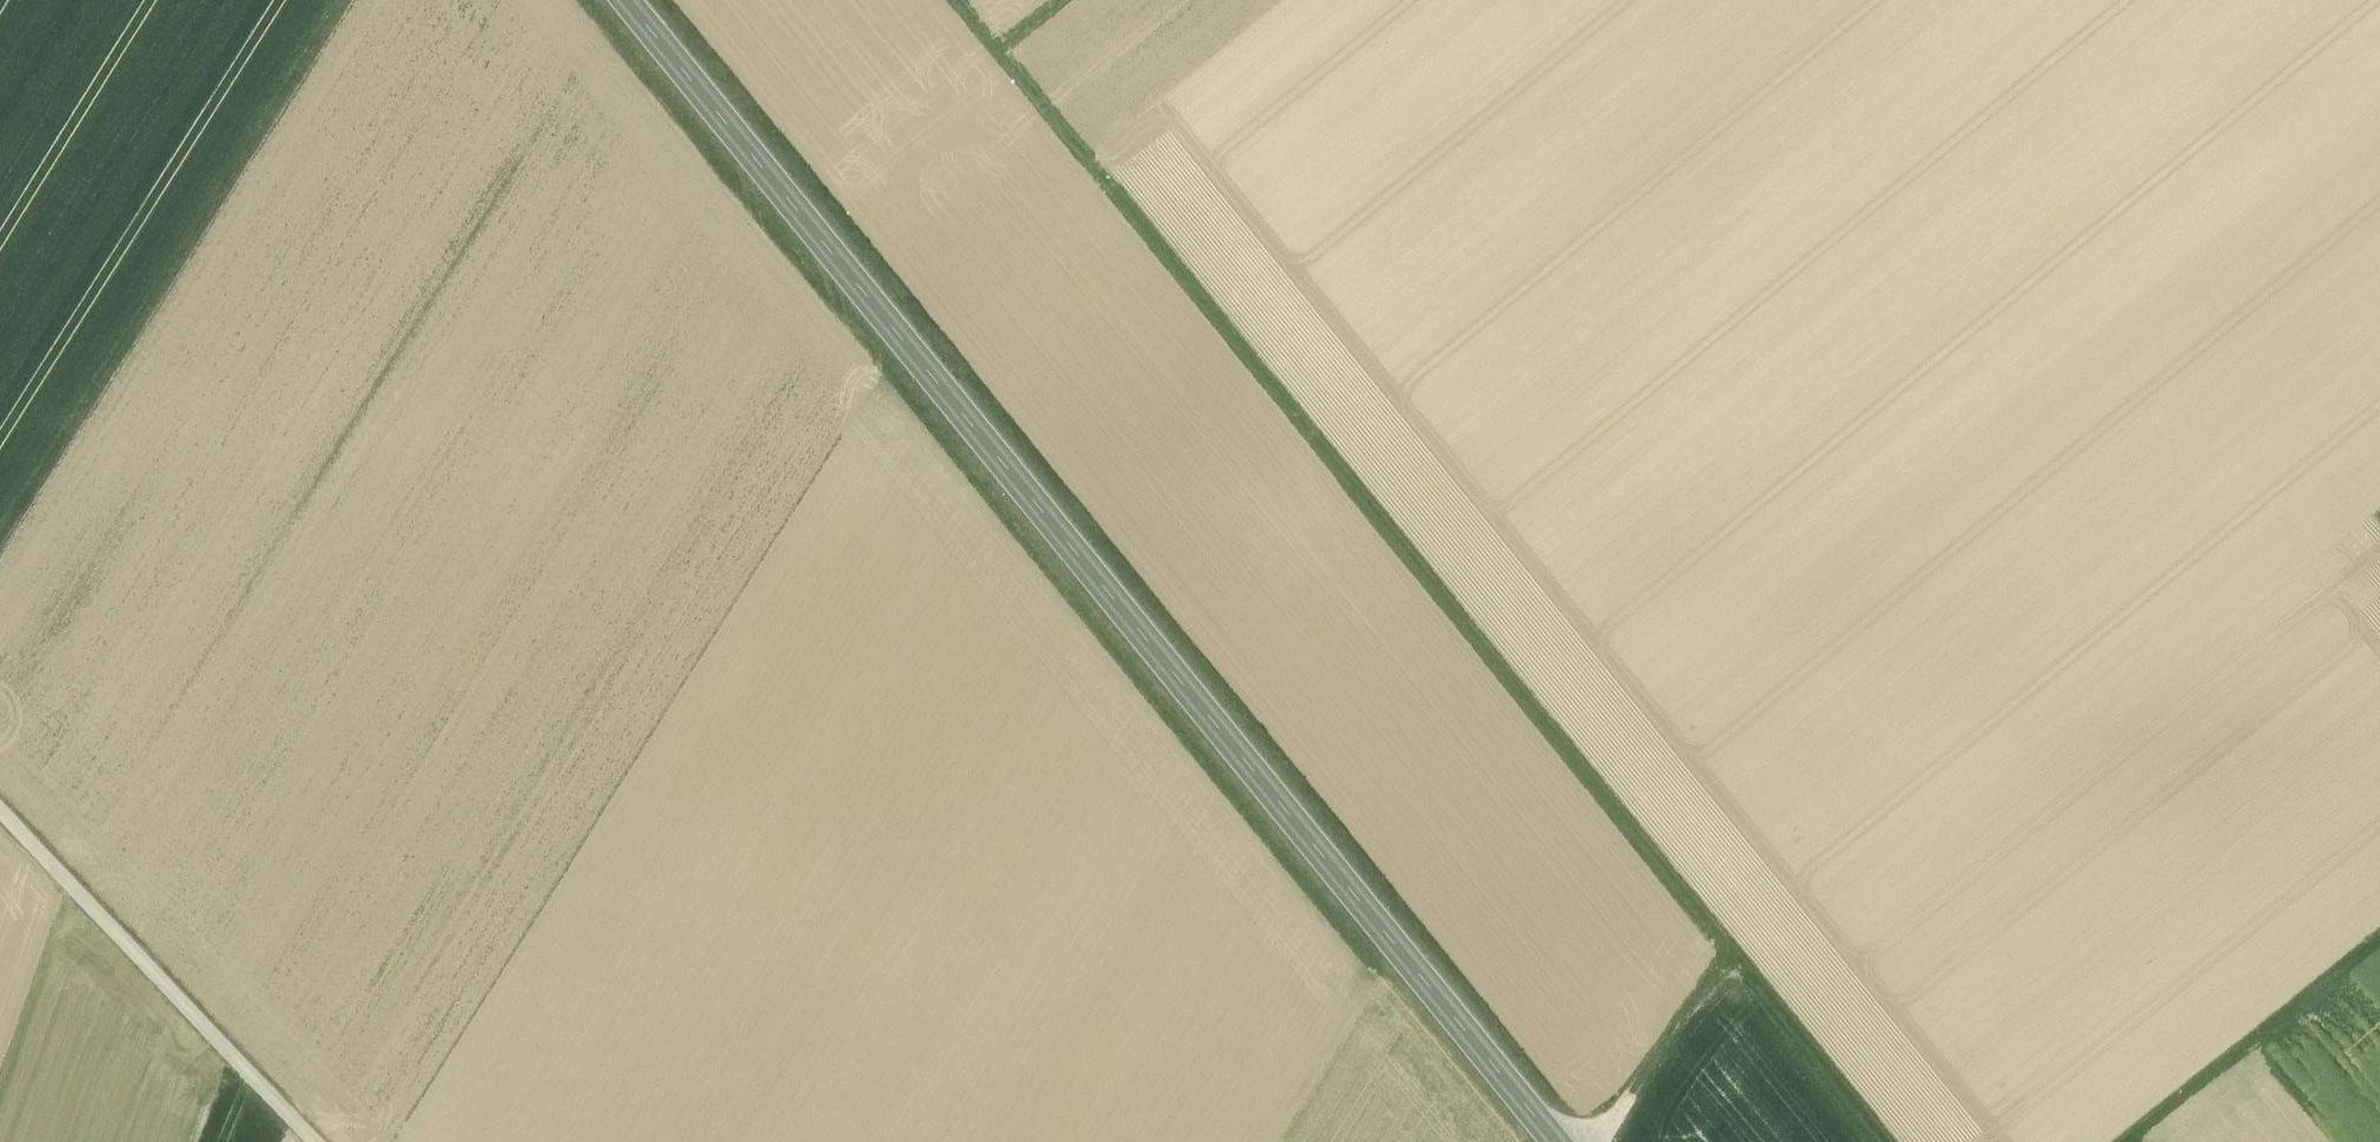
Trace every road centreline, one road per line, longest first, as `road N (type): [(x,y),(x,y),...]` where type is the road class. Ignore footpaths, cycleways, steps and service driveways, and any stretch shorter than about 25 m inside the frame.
road 1 (trunk): [(1559,1141),(629,0)]
road 2 (track): [(0,805),(319,1141)]

